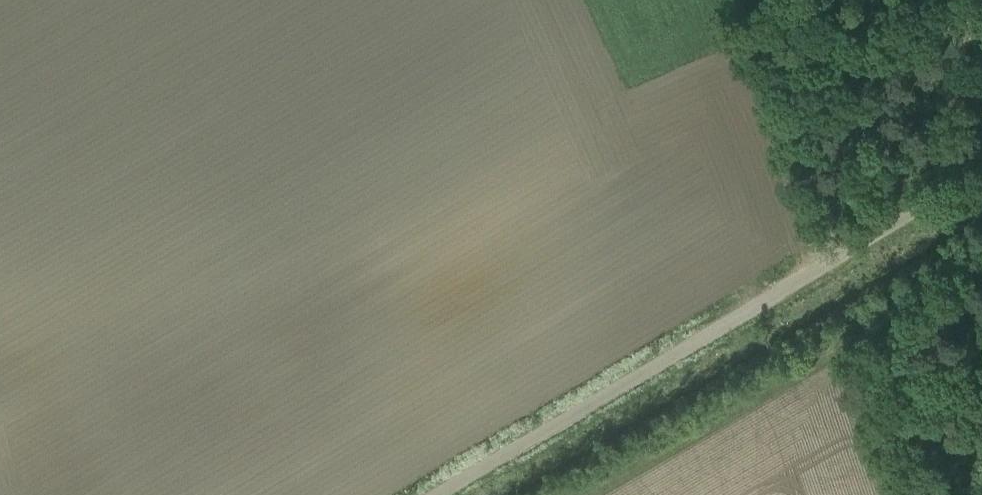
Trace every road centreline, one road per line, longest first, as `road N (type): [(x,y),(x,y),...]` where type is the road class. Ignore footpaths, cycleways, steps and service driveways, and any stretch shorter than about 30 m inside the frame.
road 1 (unclassified): [(981,181),(441,494)]

